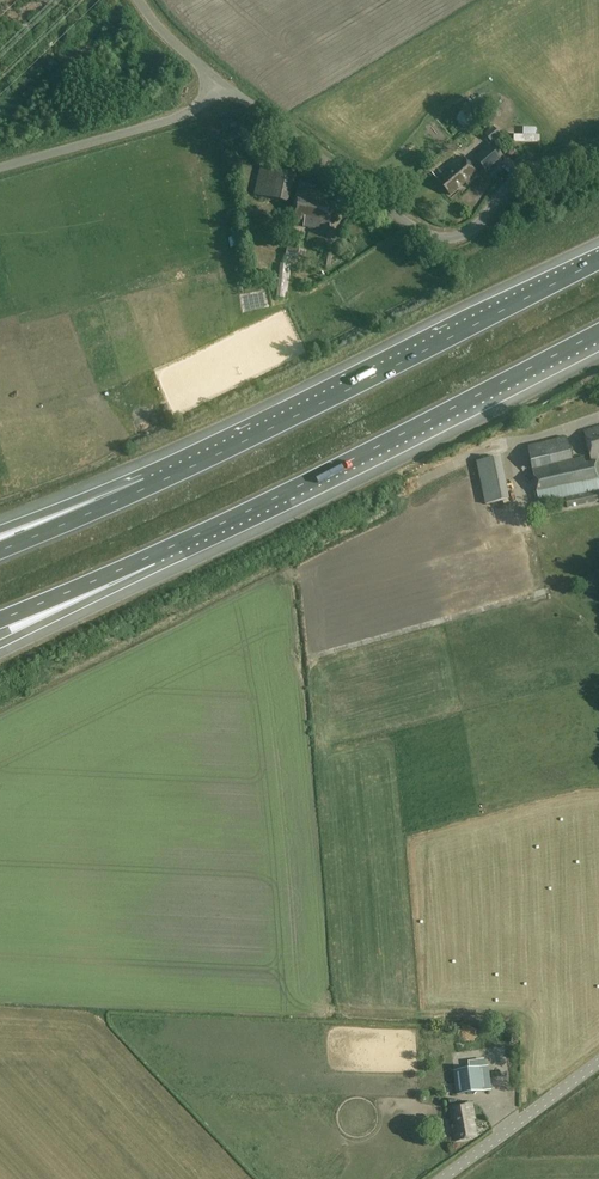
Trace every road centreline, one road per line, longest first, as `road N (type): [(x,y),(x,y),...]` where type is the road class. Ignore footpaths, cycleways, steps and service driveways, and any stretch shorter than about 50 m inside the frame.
road 1 (motorway): [(598,262),(148,488)]
road 2 (motorway): [(153,555),(598,333)]
road 3 (unclassified): [(473,230),(447,238),(424,234),(219,81)]
road 4 (unclassified): [(0,169),(184,116),(219,81)]
road 5 (tertiary): [(443,1178),(598,1062)]
road 6 (motorway): [(0,645),(153,555)]
road 7 (motorway): [(0,620),(153,555)]
road 8 (motorway): [(148,488),(0,551)]
road 9 (unclassified): [(473,230),(523,174),(598,147)]
road 10 (motorway): [(148,488),(0,533)]

